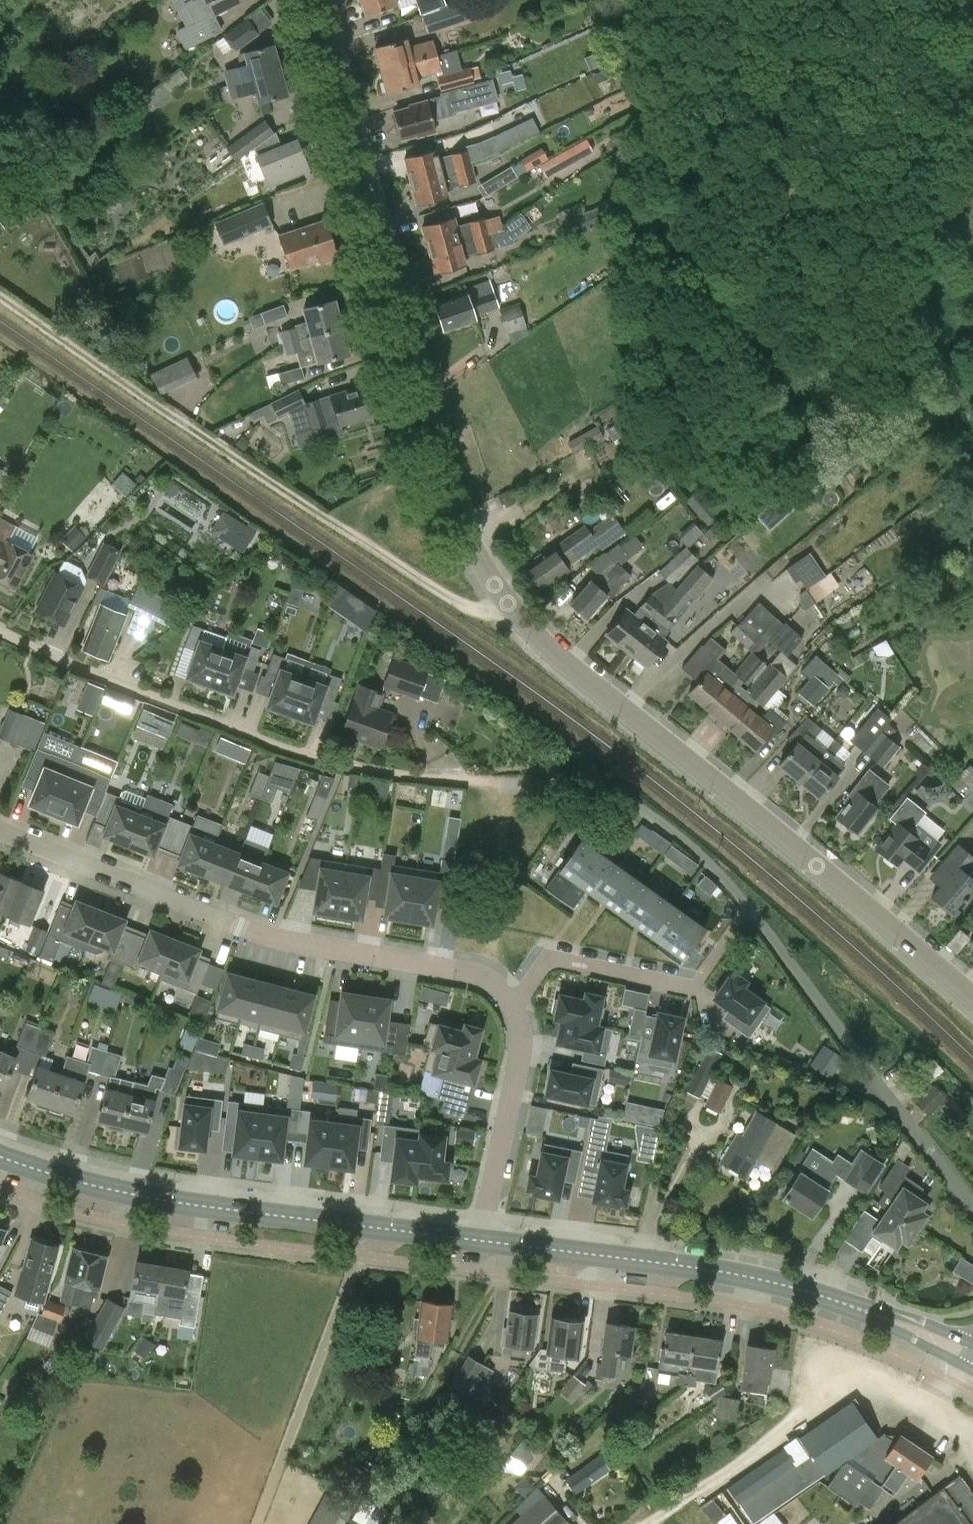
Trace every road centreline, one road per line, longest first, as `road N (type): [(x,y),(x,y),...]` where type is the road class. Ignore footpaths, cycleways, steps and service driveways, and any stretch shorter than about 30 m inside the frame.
road 1 (residential): [(972,999),(505,608),(439,472),(314,0)]
road 2 (unclassified): [(972,1206),(750,910),(705,861),(625,799),(580,784),(343,766),(0,633)]
road 3 (track): [(505,608),(466,608),(441,595),(0,298)]
road 4 (residential): [(514,1005),(484,978),(450,968),(244,931),(0,831)]
road 5 (secondary): [(965,1352),(777,1283),(481,1240)]
road 6 (secondary): [(481,1240),(162,1201),(0,1157)]
road 7 (residential): [(934,1404),(852,1366),(837,1369),(802,1414),(646,1523)]
road 8 (residential): [(481,1240),(523,1047),(514,1005)]
road 9 (residential): [(696,990),(549,959),(514,1005)]

